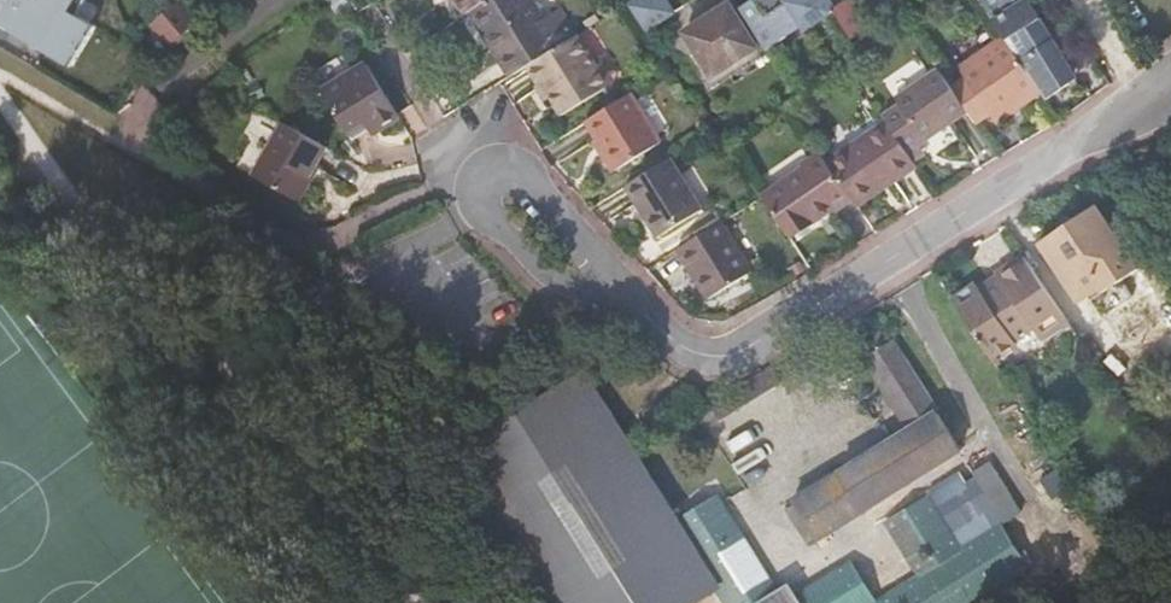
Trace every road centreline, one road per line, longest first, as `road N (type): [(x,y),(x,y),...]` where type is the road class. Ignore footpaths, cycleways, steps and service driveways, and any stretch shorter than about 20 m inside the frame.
road 1 (residential): [(608,288),(744,347),(896,279),(1016,206),(1170,80)]
road 2 (residential): [(608,288),(586,233),(527,178),(499,166),(478,183),(478,203),(491,224),(564,279)]

